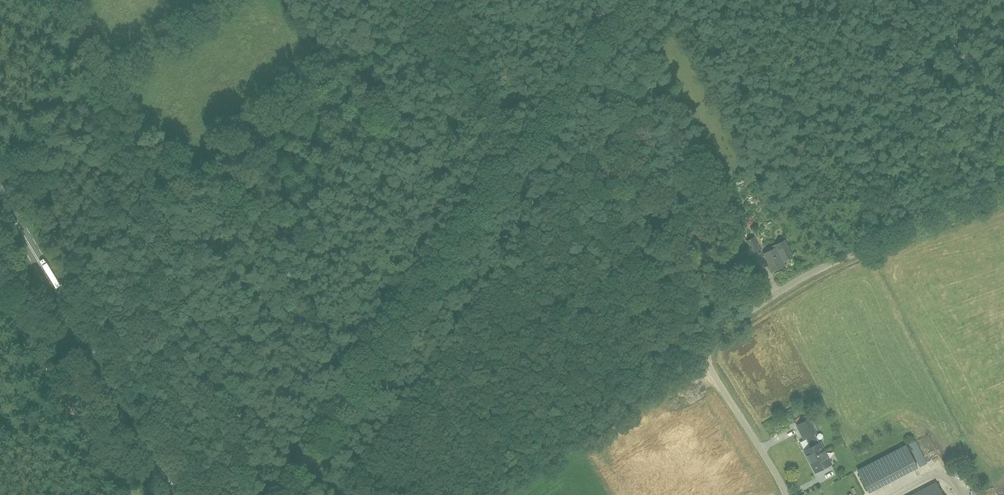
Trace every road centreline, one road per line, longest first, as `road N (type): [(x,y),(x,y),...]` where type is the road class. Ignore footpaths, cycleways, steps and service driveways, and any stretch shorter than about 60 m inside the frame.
road 1 (unclassified): [(786,494),(712,373),(709,343),(833,262),(1003,196)]
road 2 (primary): [(177,494),(0,198)]
road 3 (unclassified): [(135,494),(72,413),(0,293)]

